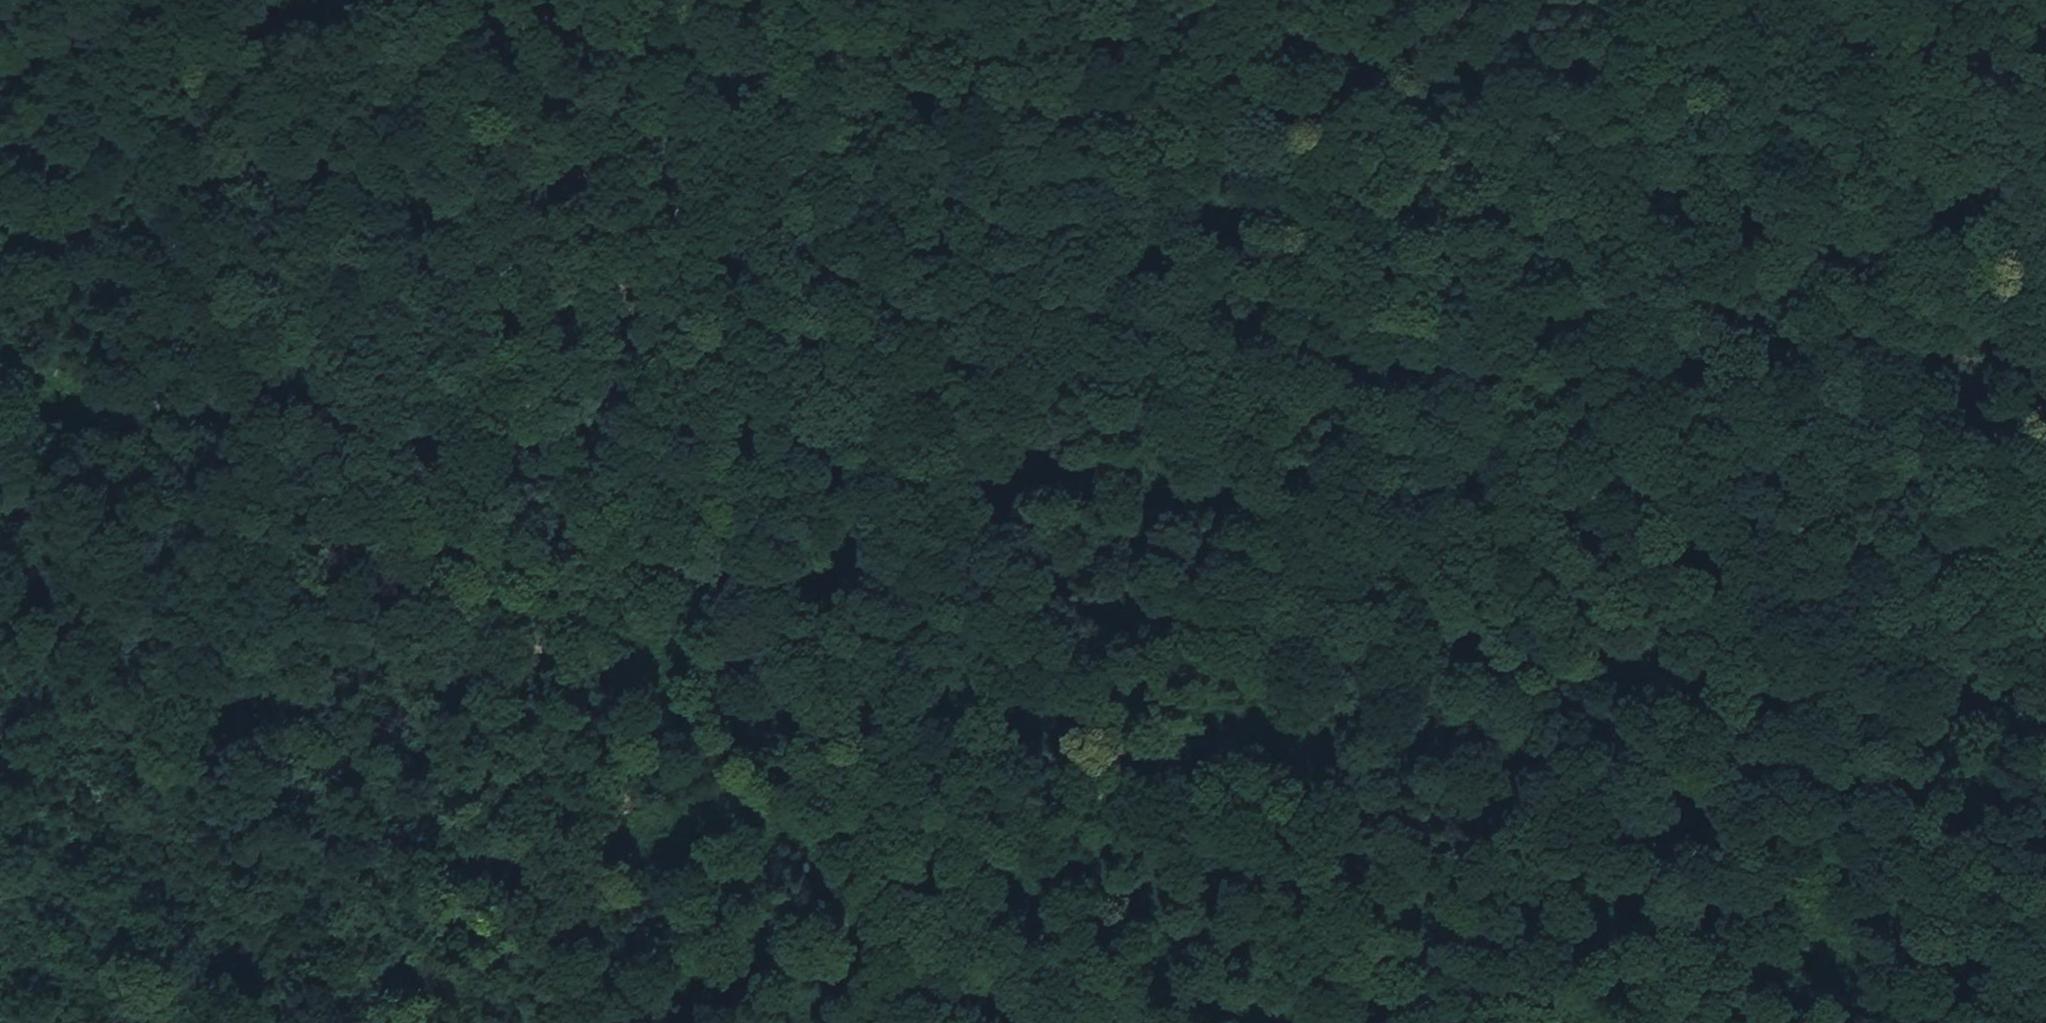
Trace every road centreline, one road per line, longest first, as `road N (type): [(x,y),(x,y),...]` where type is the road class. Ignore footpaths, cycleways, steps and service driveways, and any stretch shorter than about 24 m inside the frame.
road 1 (track): [(2045,703),(0,507)]
road 2 (track): [(278,0),(107,16),(24,76),(0,103)]

